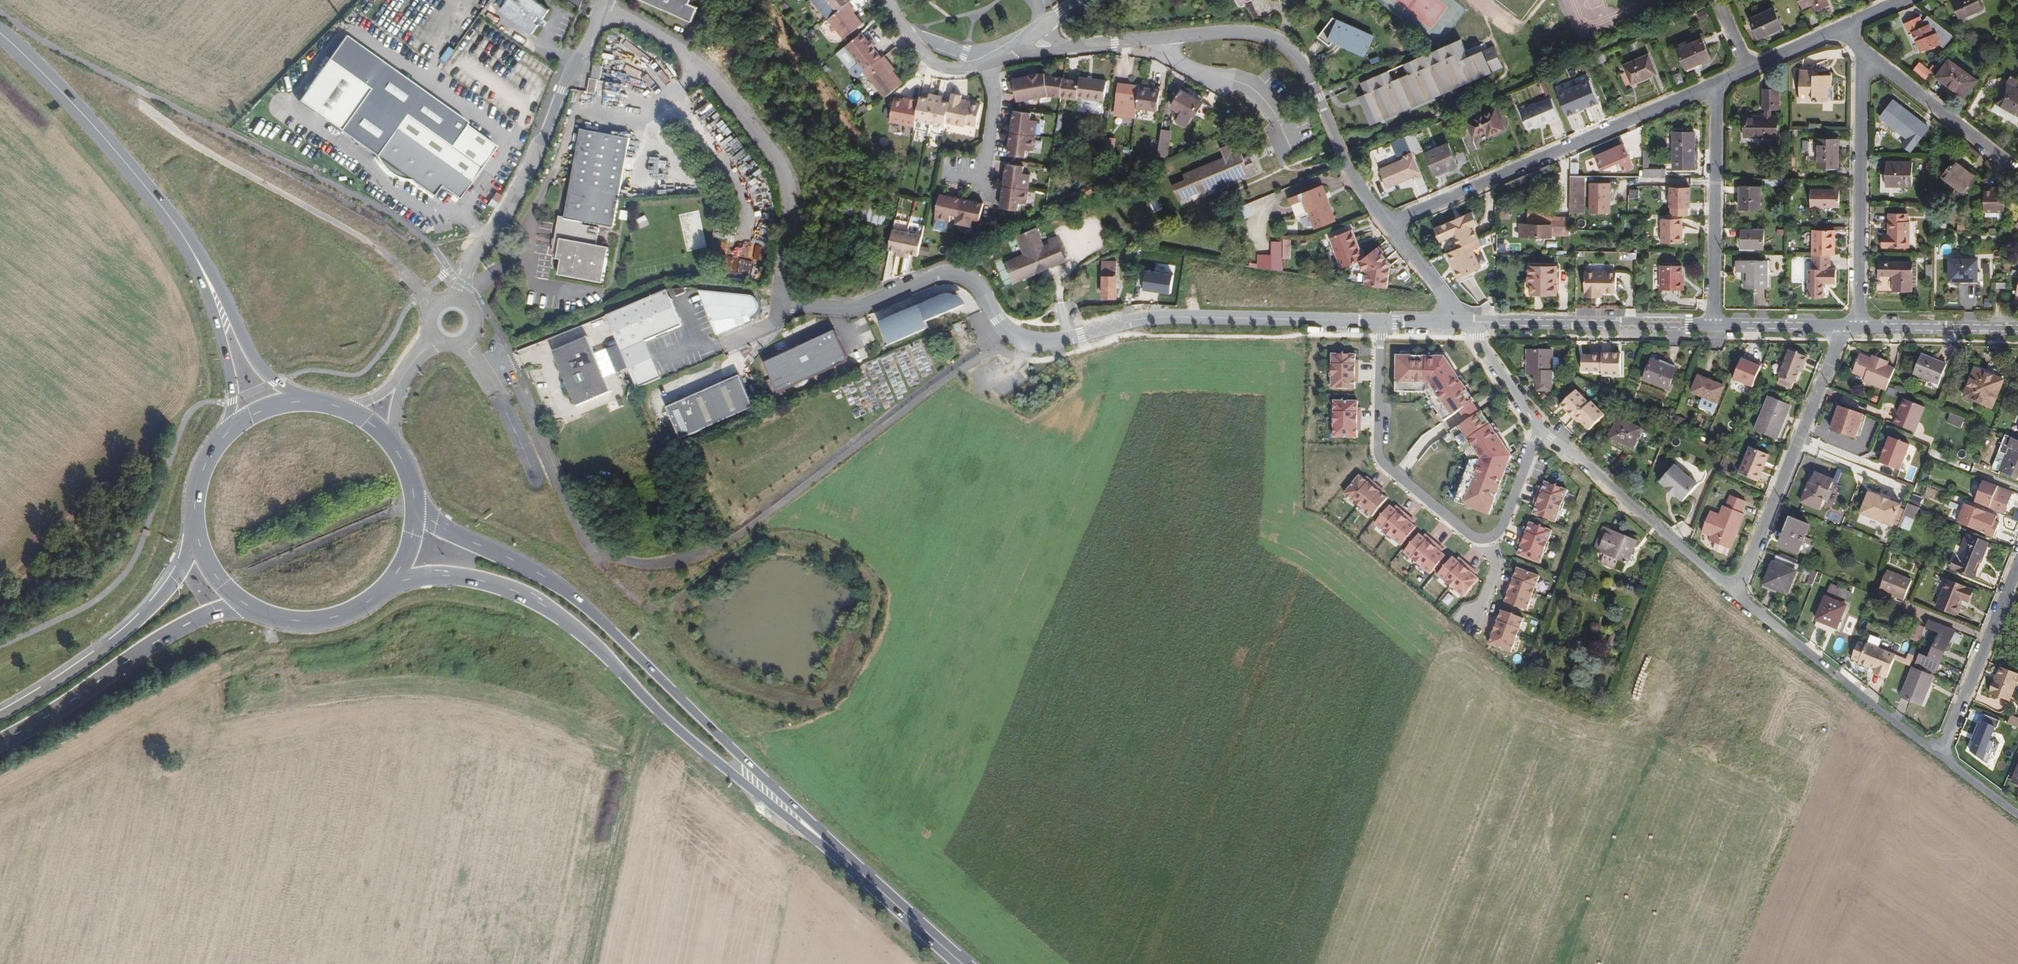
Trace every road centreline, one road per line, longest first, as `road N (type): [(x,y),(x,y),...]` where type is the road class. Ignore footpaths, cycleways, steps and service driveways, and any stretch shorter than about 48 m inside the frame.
road 1 (residential): [(594,14),(641,26),(699,62),(779,158),(790,187),(782,283),(787,301),(859,308),(952,272),(982,288),(1009,332)]
road 2 (primary): [(856,869),(580,603),(529,568),(443,529),(415,504)]
road 3 (primary): [(384,590),(428,576),(490,582),(528,596),(605,653),(716,761),(856,869)]
road 4 (residential): [(1386,226),(1344,159),(1305,72),(1286,46),(1260,34),(1037,43),(997,61)]
road 5 (residential): [(1380,321),(1378,457),(1476,538),(1502,529),(1539,432)]
road 6 (residential): [(1380,321),(1155,317),(1039,342),(1009,332)]
road 7 (residential): [(1386,226),(1717,83)]
road 8 (residential): [(456,299),(470,259),(495,231),(540,143),(594,14)]
road 9 (residential): [(1736,597),(1845,326)]
road 10 (residential): [(1861,46),(1859,325)]
road 11 (primary): [(0,741),(159,639),(241,602)]
road 12 (primary): [(196,528),(181,570),(142,617),(0,714)]
road 13 (secondary): [(0,33),(93,125),(183,234)]
road 14 (track): [(650,702),(592,963)]
road 15 (residential): [(1939,757),(1736,597)]
road 16 (residential): [(1736,597),(1539,432)]
road 17 (tertiary): [(1714,325),(1467,322)]
road 18 (residential): [(1714,325),(1717,83)]
road 19 (secondary): [(315,403),(259,366),(222,289),(183,234)]
road 20 (secondary): [(183,234),(229,369),(233,401),(224,438)]
road 21 (residential): [(1939,757),(2017,564)]
road 22 (residential): [(1861,46),(2017,173)]
road 23 (tertiary): [(2017,329),(1859,325)]
road 24 (primary): [(241,602),(282,620),(326,621),(384,590)]
road 25 (residential): [(997,61),(985,177),(949,171)]
road 26 (residential): [(997,61),(941,68),(922,58),(884,0)]
road 27 (primary): [(856,869),(963,963)]
road 28 (residential): [(1717,83),(1839,29)]
road 29 (residential): [(1539,432),(1467,322)]
road 30 (tertiary): [(1845,326),(1714,325)]
road 31 (residential): [(1467,322),(1386,226)]

